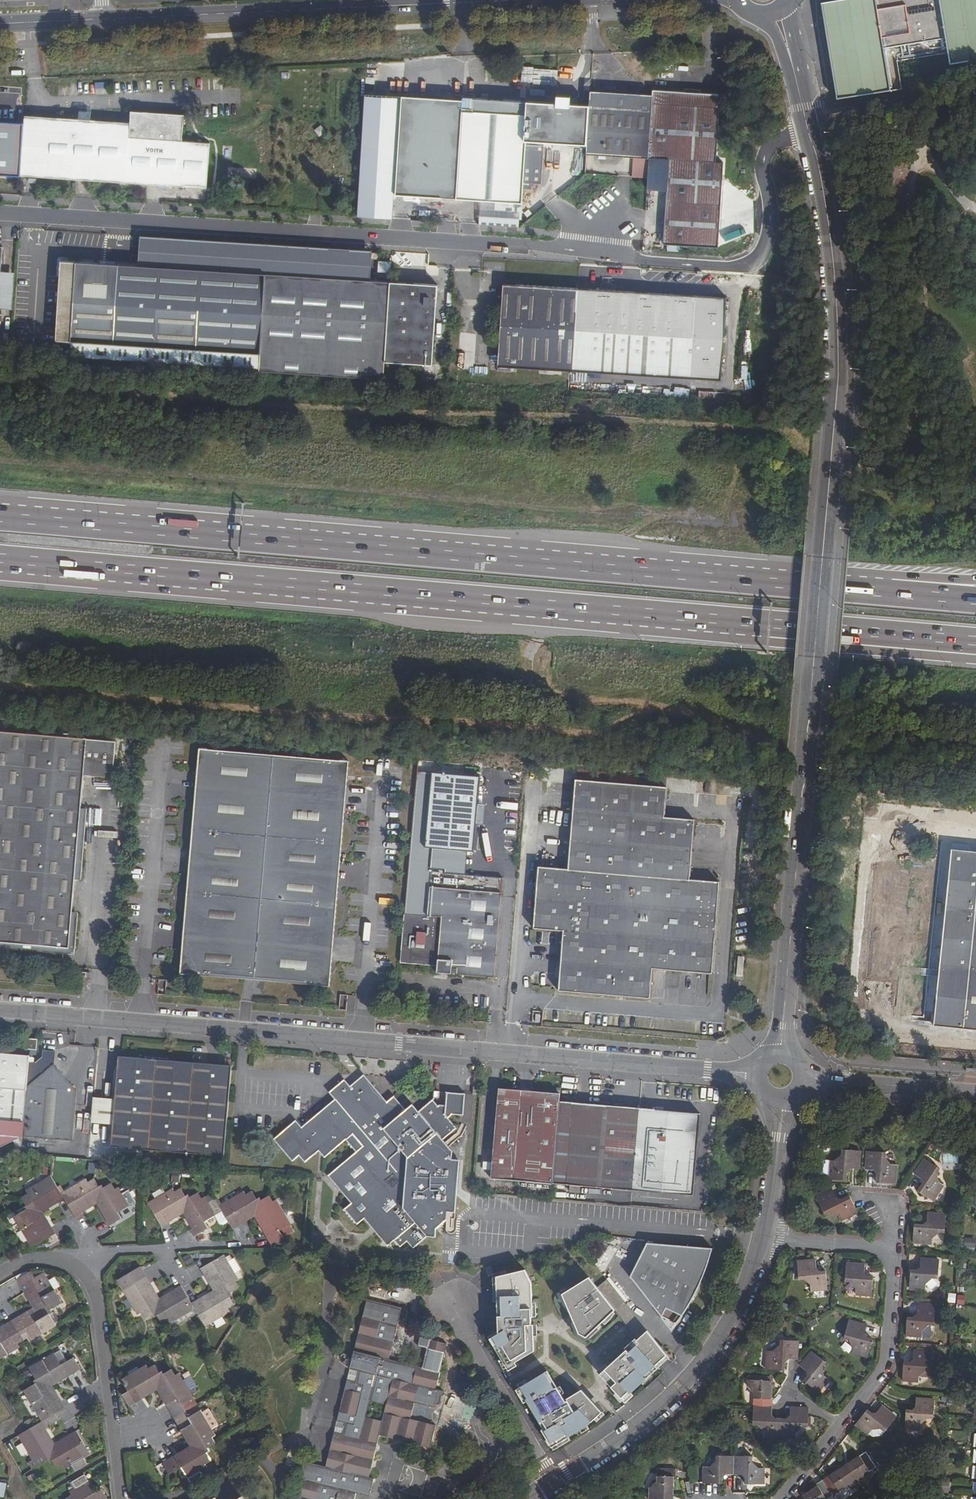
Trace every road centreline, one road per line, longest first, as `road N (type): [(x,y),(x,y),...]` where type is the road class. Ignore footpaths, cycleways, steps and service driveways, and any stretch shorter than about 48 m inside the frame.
road 1 (unclassified): [(780,1052),(837,382),(838,332),(810,141)]
road 2 (motorway): [(880,590),(0,515)]
road 3 (unclassified): [(757,1073),(0,1010)]
road 4 (motorway): [(0,561),(741,621)]
road 5 (unclassified): [(562,249),(0,210)]
road 6 (tertiary): [(104,19),(490,1)]
road 7 (unclassified): [(562,249),(753,265),(767,248),(764,159),(775,144),(810,141)]
road 8 (residential): [(556,1480),(616,1443),(686,1379),(739,1304),(765,1236)]
road 9 (residential): [(0,1274),(25,1259),(47,1258),(81,1273),(93,1289),(120,1498)]
road 10 (residential): [(897,1247),(887,1362),(780,1498)]
road 11 (motorway): [(741,621),(768,640),(975,659)]
road 12 (motorway): [(741,621),(975,643)]
road 13 (residential): [(451,1303),(556,1480)]
road 14 (unclassified): [(804,1078),(975,1093)]
road 15 (residential): [(765,1236),(781,1100)]
road 16 (residential): [(765,1236),(897,1247)]

